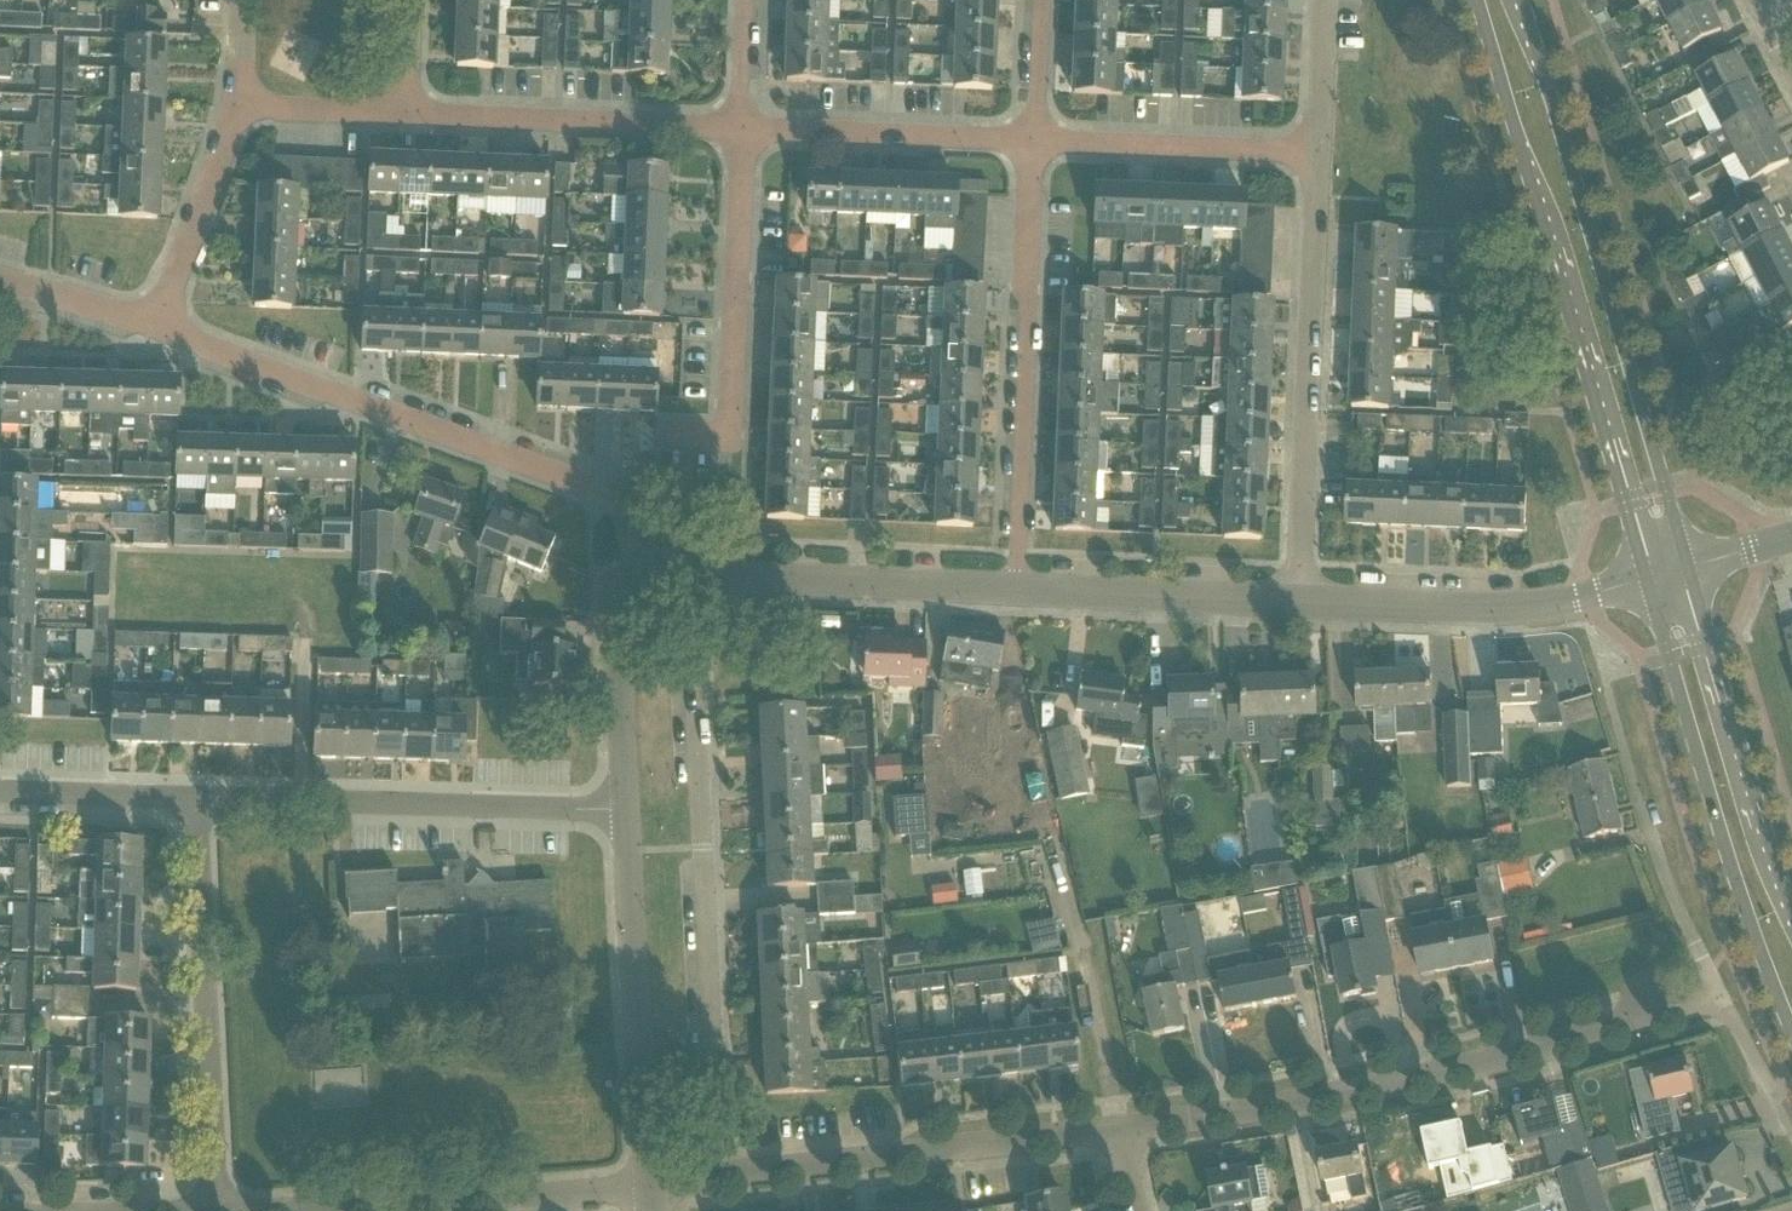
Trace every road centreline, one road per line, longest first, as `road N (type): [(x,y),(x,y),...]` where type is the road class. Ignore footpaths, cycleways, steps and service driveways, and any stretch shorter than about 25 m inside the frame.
road 1 (tertiary): [(1478,0),(1648,579)]
road 2 (residential): [(692,580),(715,1177)]
road 3 (tertiary): [(1690,567),(1518,0)]
road 4 (residential): [(642,579),(625,509),(614,496),(156,326)]
road 5 (residential): [(1125,1133),(1499,1059),(1614,1029),(1645,1007)]
road 6 (tertiary): [(1648,579),(1716,814),(1791,1019)]
road 7 (residential): [(1296,604),(1315,154)]
road 8 (residential): [(1035,143),(1017,590)]
road 9 (residential): [(200,798),(626,809)]
road 10 (residential): [(200,798),(220,1210)]
road 11 (residential): [(715,1177),(1125,1133)]
road 12 (residential): [(649,1185),(626,809)]
road 13 (residential): [(668,440),(730,443),(742,132)]
road 14 (tertiary): [(1791,921),(1690,567)]
road 15 (residential): [(1648,579),(1491,608),(1296,604)]
road 16 (residential): [(312,1210),(649,1185)]
road 17 (residential): [(414,118),(742,132)]
road 18 (residential): [(1017,590),(692,580)]
road 19 (residential): [(742,132),(1035,143)]
road 20 (residential): [(1035,143),(1315,154)]
road 21 (residential): [(1296,604),(1017,590)]
road 22 (residential): [(626,809),(613,592),(623,581),(642,579)]
road 23 (residential): [(156,326),(244,108)]
road 24 (residential): [(0,792),(200,798)]
road 25 (residential): [(244,108),(414,118)]
road 26 (residential): [(156,326),(0,284)]
road 27 (residential): [(1315,154),(1323,0)]
road 28 (residential): [(1041,0),(1035,143)]
road 29 (residential): [(742,132),(746,0)]

